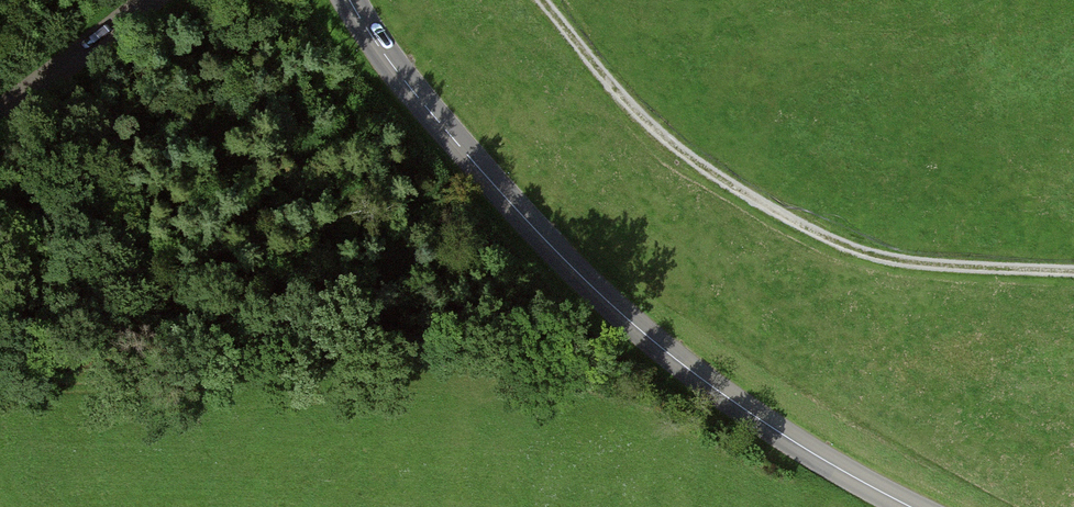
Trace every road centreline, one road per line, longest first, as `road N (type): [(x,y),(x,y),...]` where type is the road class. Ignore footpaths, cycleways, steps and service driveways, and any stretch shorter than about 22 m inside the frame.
road 1 (tertiary): [(351,0),(384,55),(486,178),(622,310),(777,429),(909,506)]
road 2 (track): [(544,0),(648,123),(772,209),(885,259),(1073,273)]
road 3 (unclassified): [(0,114),(156,0)]

